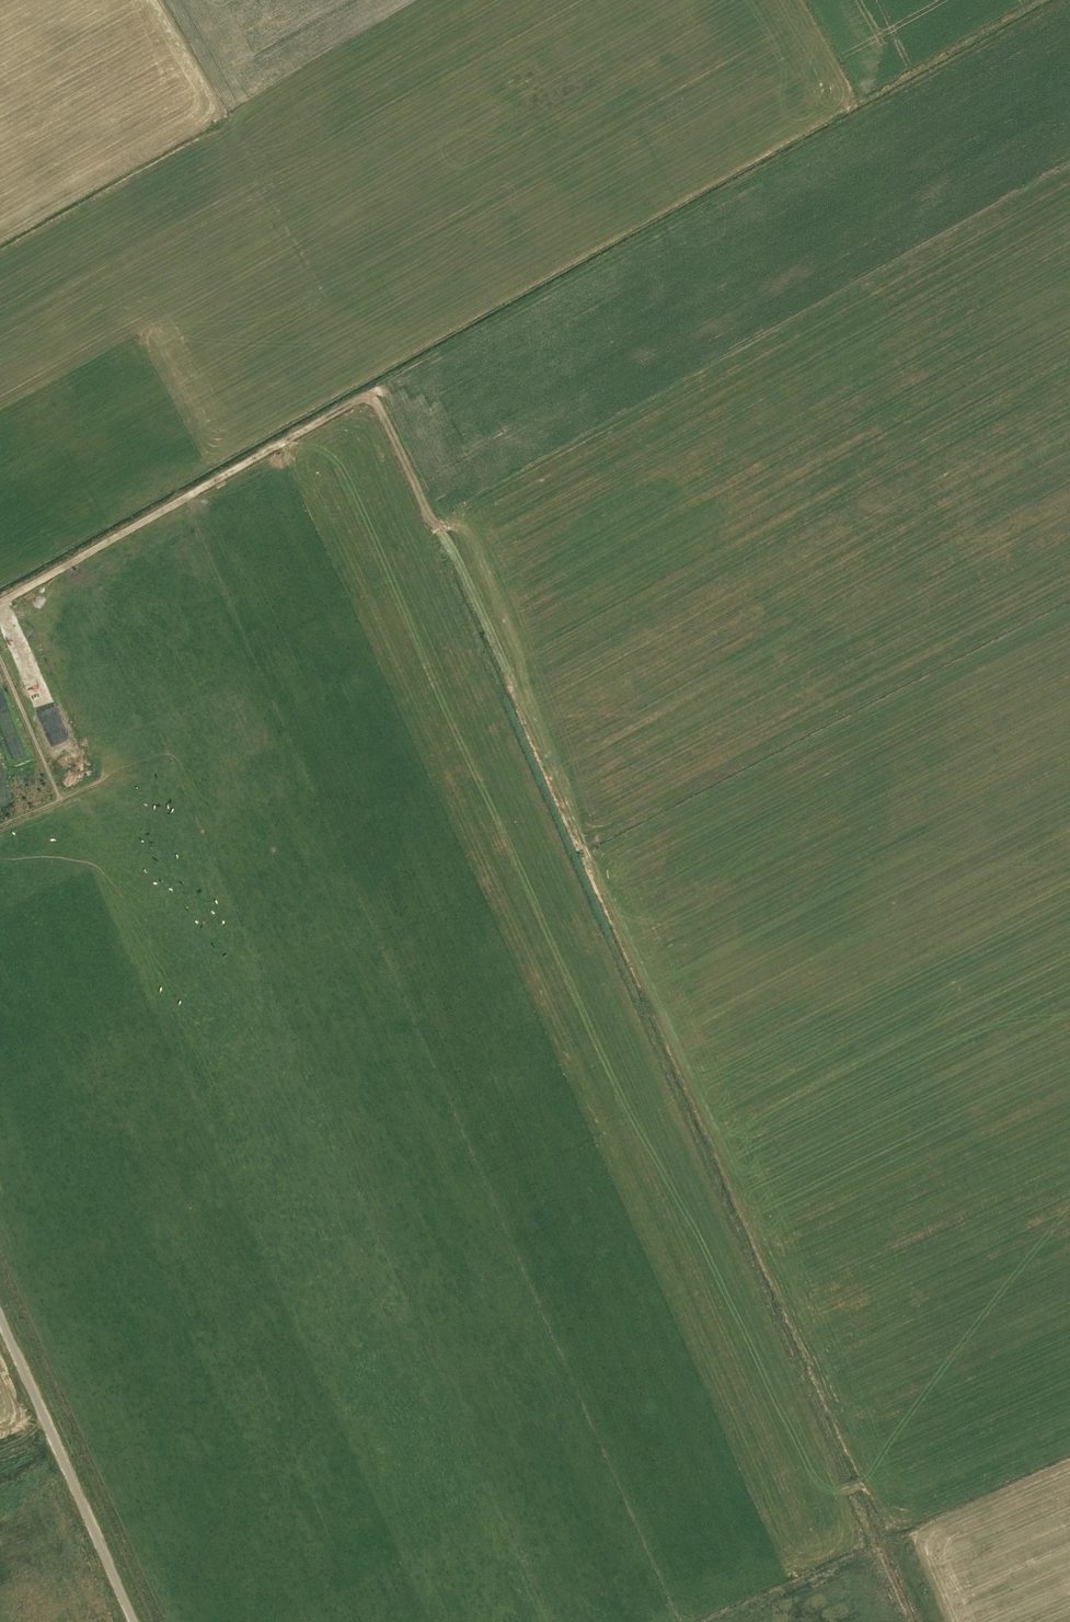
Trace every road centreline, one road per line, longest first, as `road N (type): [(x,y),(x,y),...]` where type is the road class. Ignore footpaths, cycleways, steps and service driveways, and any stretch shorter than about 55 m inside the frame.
road 1 (unclassified): [(134,1621),(0,1318)]

